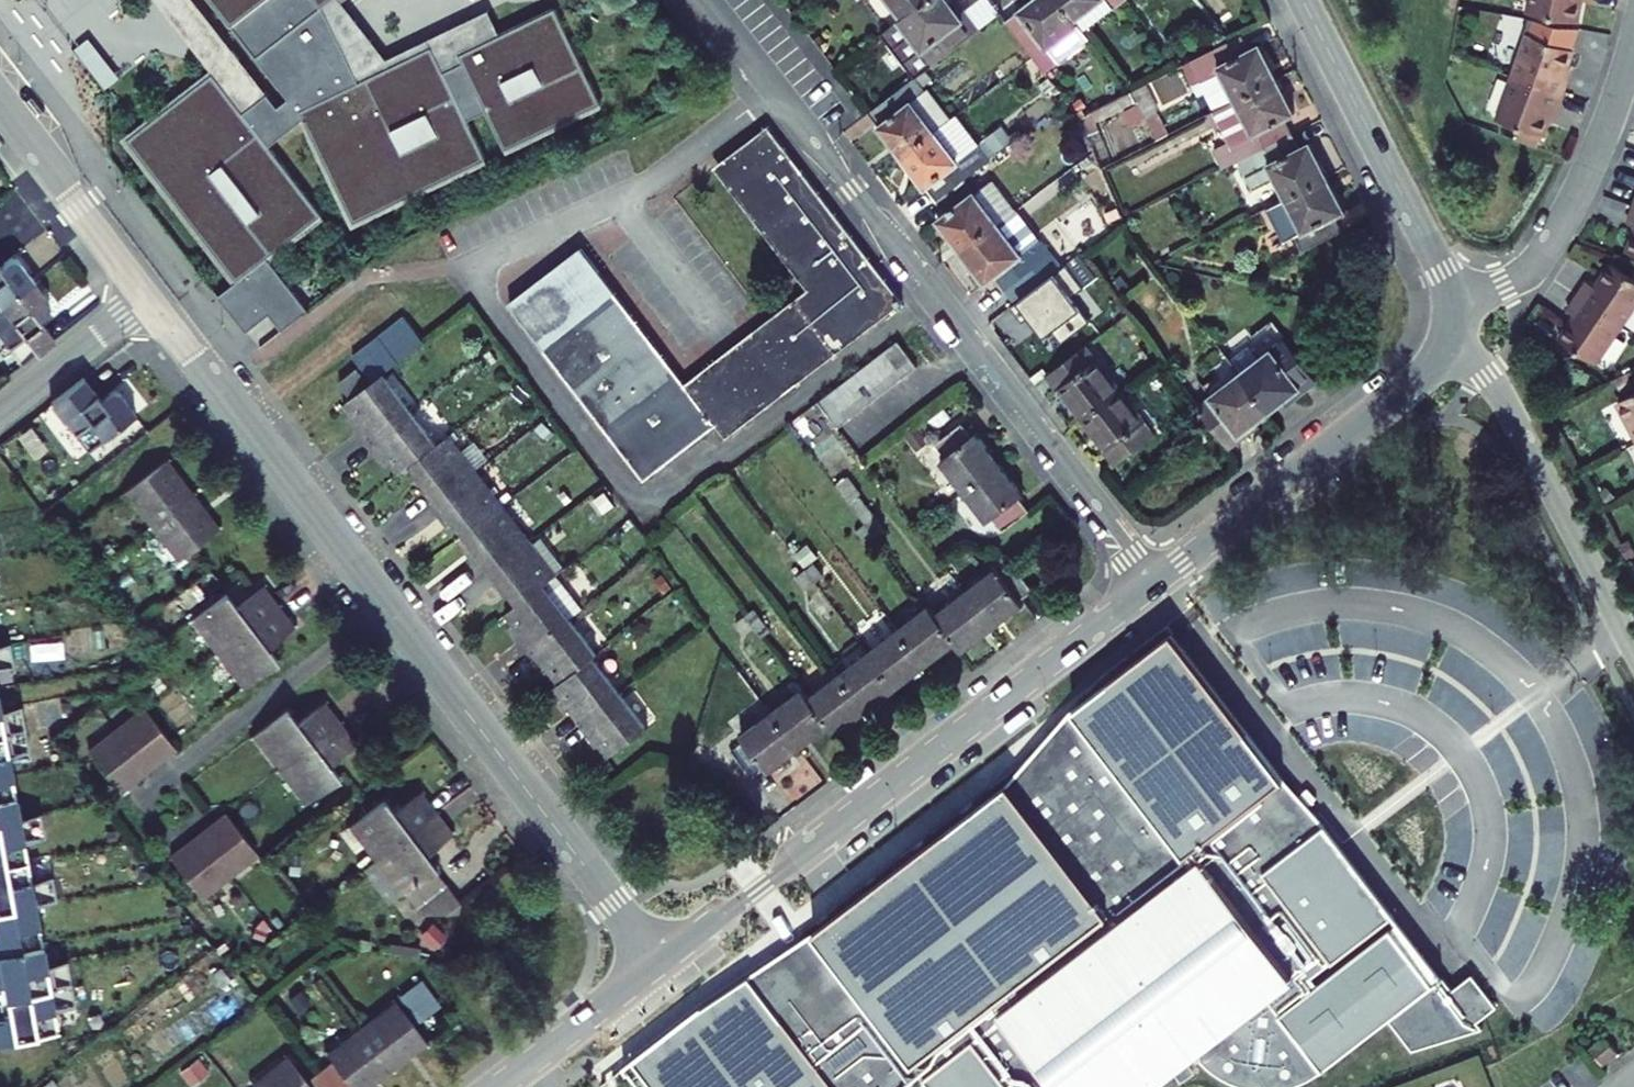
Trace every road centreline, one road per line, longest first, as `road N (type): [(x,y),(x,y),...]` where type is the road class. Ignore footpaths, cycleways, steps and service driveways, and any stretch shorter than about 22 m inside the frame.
road 1 (residential): [(148,300),(659,965)]
road 2 (residential): [(698,0),(1154,585)]
road 3 (residential): [(659,965),(1154,585)]
road 4 (track): [(1454,940),(1433,941),(1154,585)]
road 5 (residential): [(1154,585),(1446,355)]
road 6 (residential): [(1446,355),(1492,372),(1633,643)]
road 7 (residential): [(1458,311),(1301,0)]
road 8 (residential): [(1458,311),(1516,289),(1541,256),(1594,160),(1633,48)]
road 9 (residential): [(0,104),(148,300)]
road 10 (residential): [(500,1086),(659,965)]
road 11 (residential): [(0,413),(148,300)]
road 12 (track): [(379,315),(242,421)]

